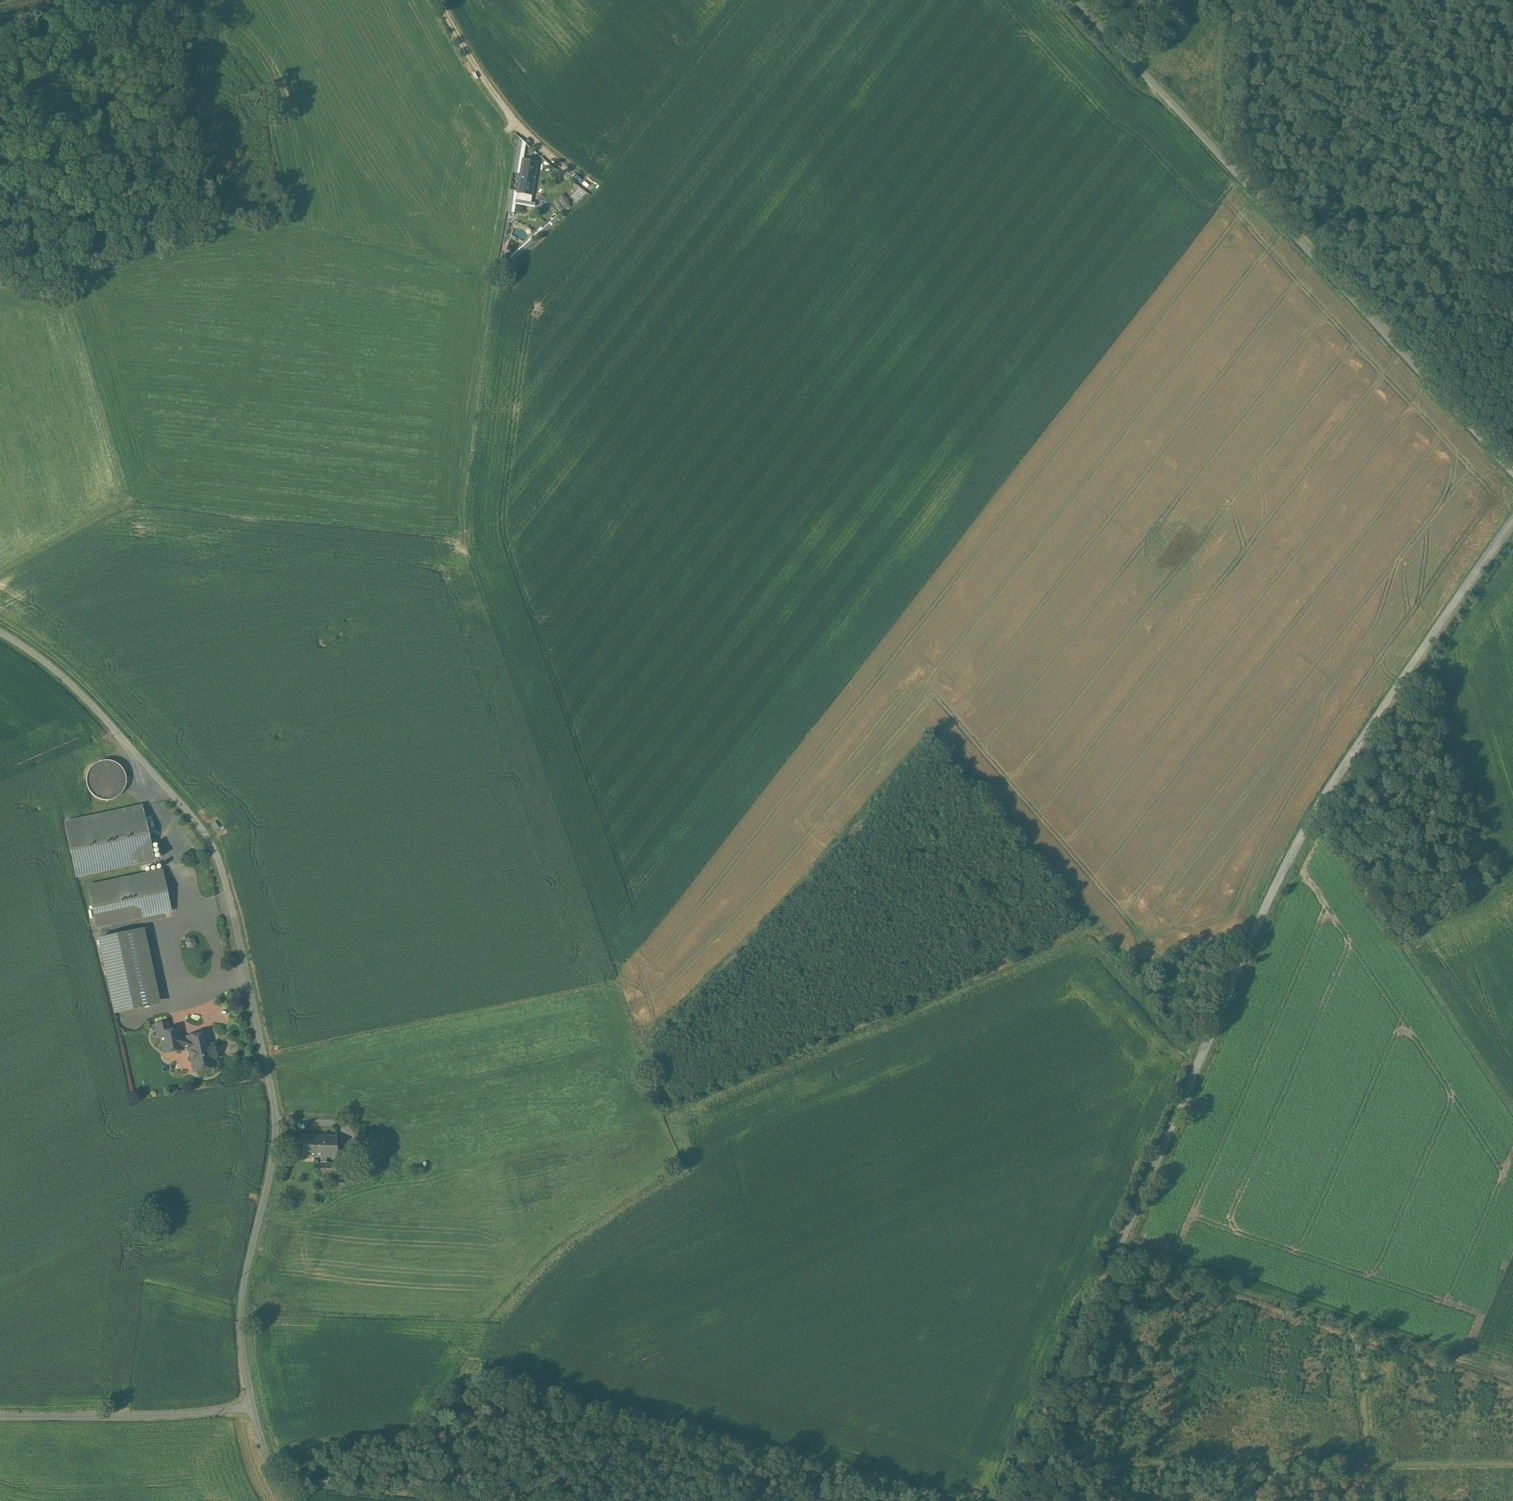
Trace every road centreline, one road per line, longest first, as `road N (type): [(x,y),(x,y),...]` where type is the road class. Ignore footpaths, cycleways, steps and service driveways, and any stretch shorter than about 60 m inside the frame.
road 1 (track): [(1006,1500),(1301,838),(1512,530)]
road 2 (unclassified): [(289,1500),(249,1401),(245,1299),(278,1130),(219,866),(180,804),(46,662),(0,634)]
road 3 (unclassified): [(1512,466),(1078,0)]
road 4 (track): [(1229,167),(1237,0)]

